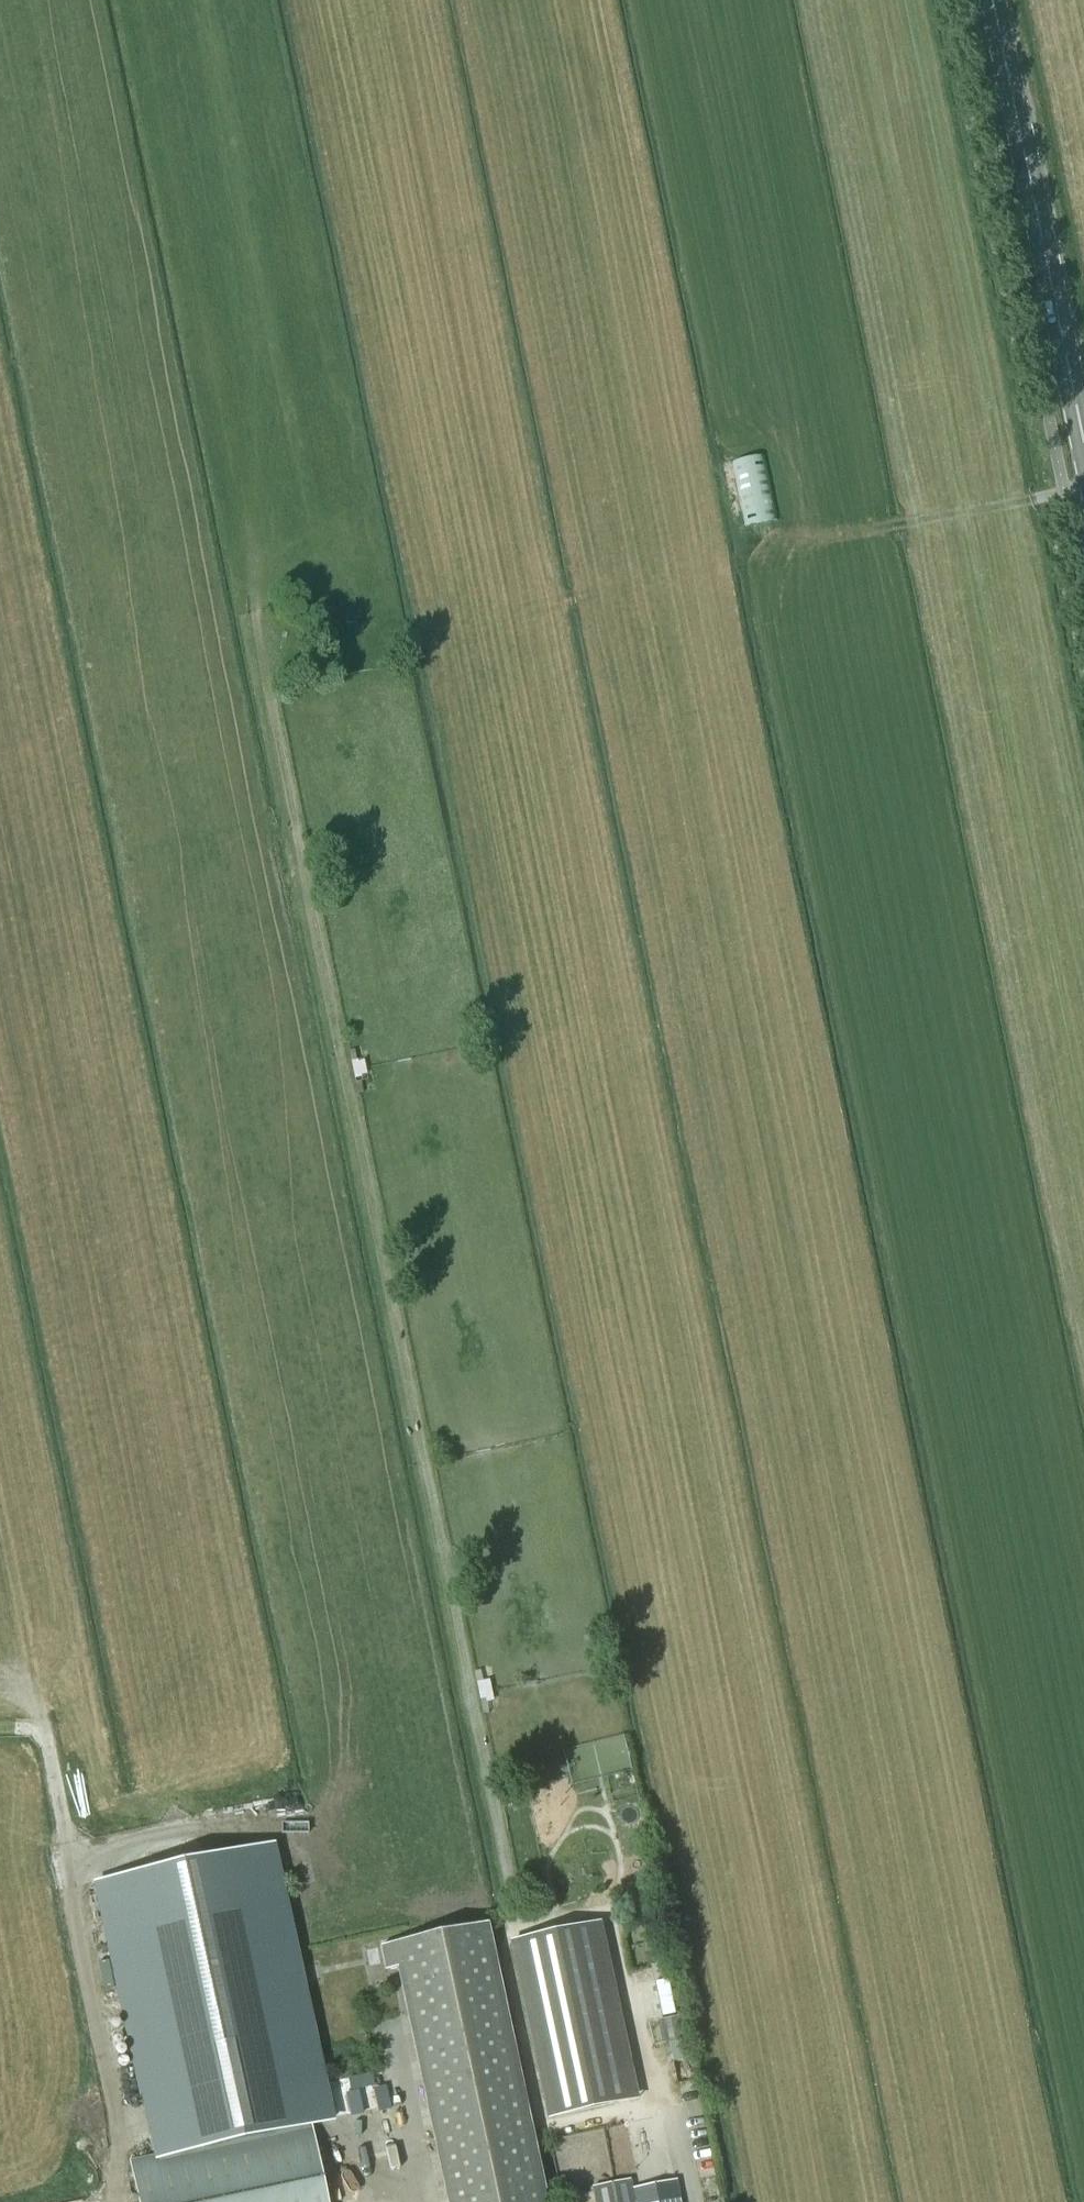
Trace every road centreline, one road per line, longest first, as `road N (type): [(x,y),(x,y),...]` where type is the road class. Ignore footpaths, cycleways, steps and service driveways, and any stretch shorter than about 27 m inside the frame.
road 1 (track): [(0,1730),(51,1734),(138,2131),(116,2170),(124,2201)]
road 2 (primary): [(1083,441),(994,0)]

